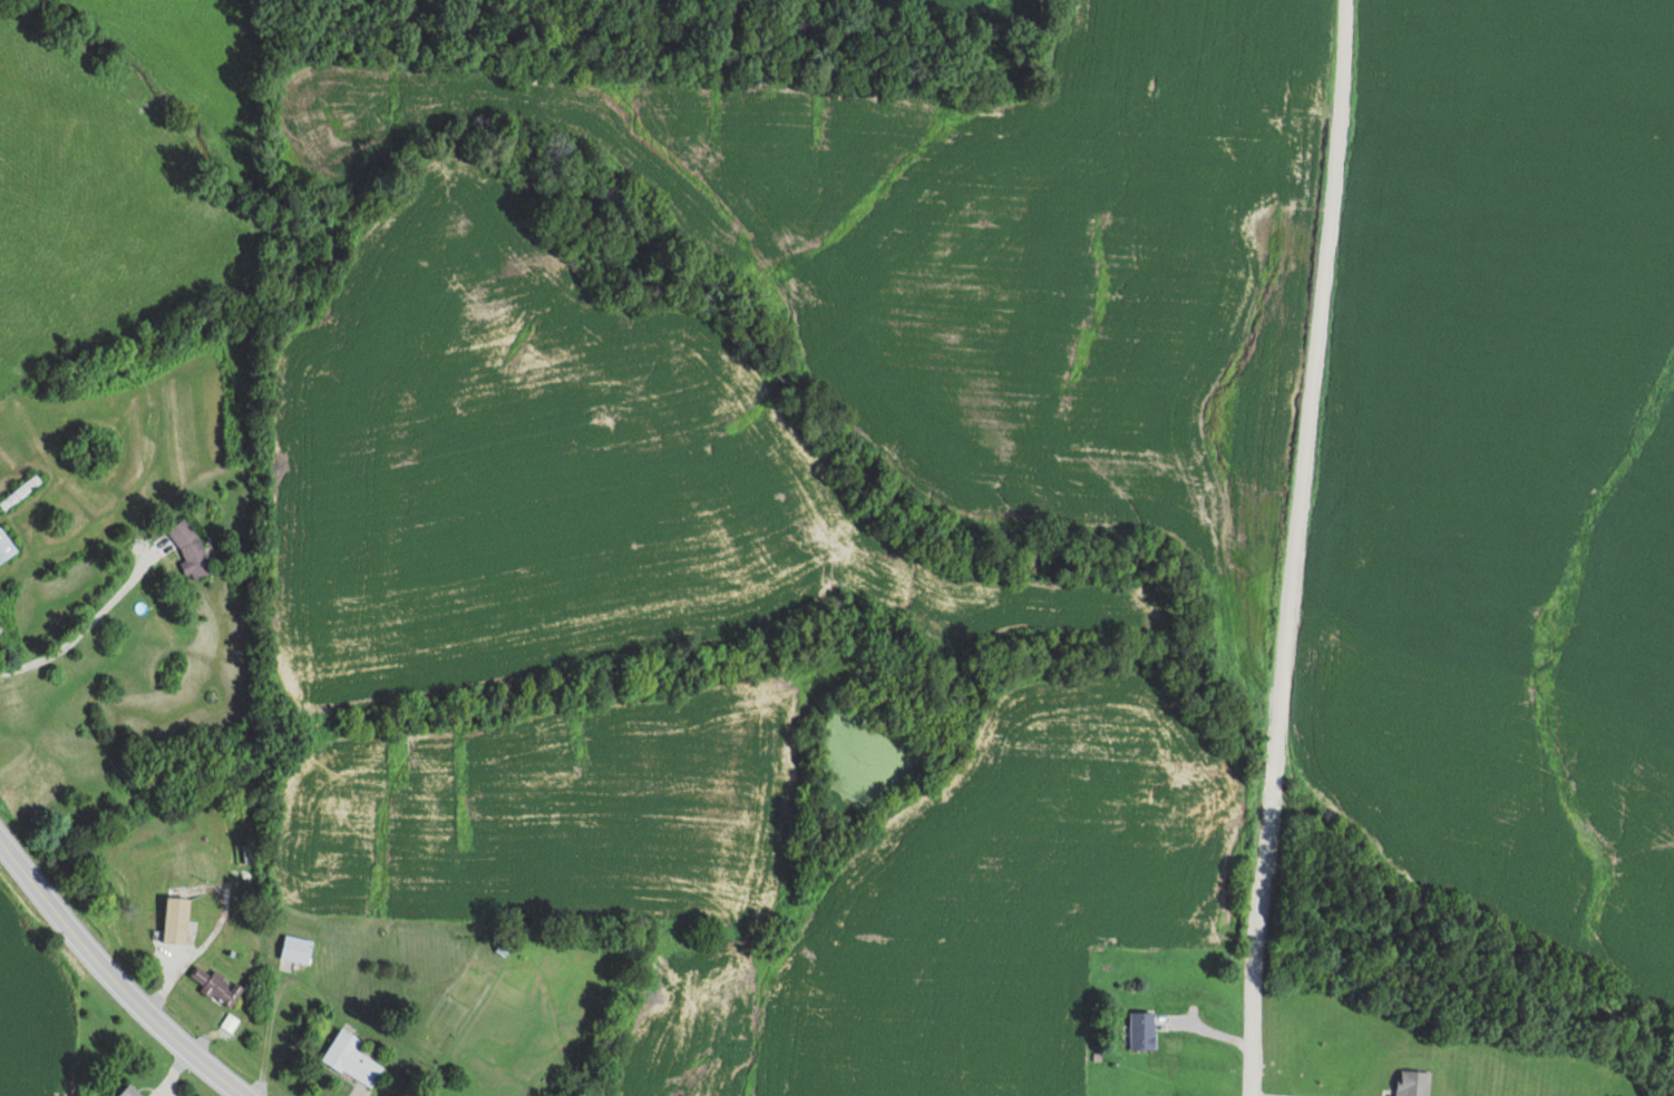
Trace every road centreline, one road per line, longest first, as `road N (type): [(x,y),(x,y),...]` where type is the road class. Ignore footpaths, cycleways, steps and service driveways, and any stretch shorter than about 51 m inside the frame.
road 1 (residential): [(1237,1095),(1233,873),(1316,0)]
road 2 (primary): [(0,834),(149,1014),(249,1095)]

